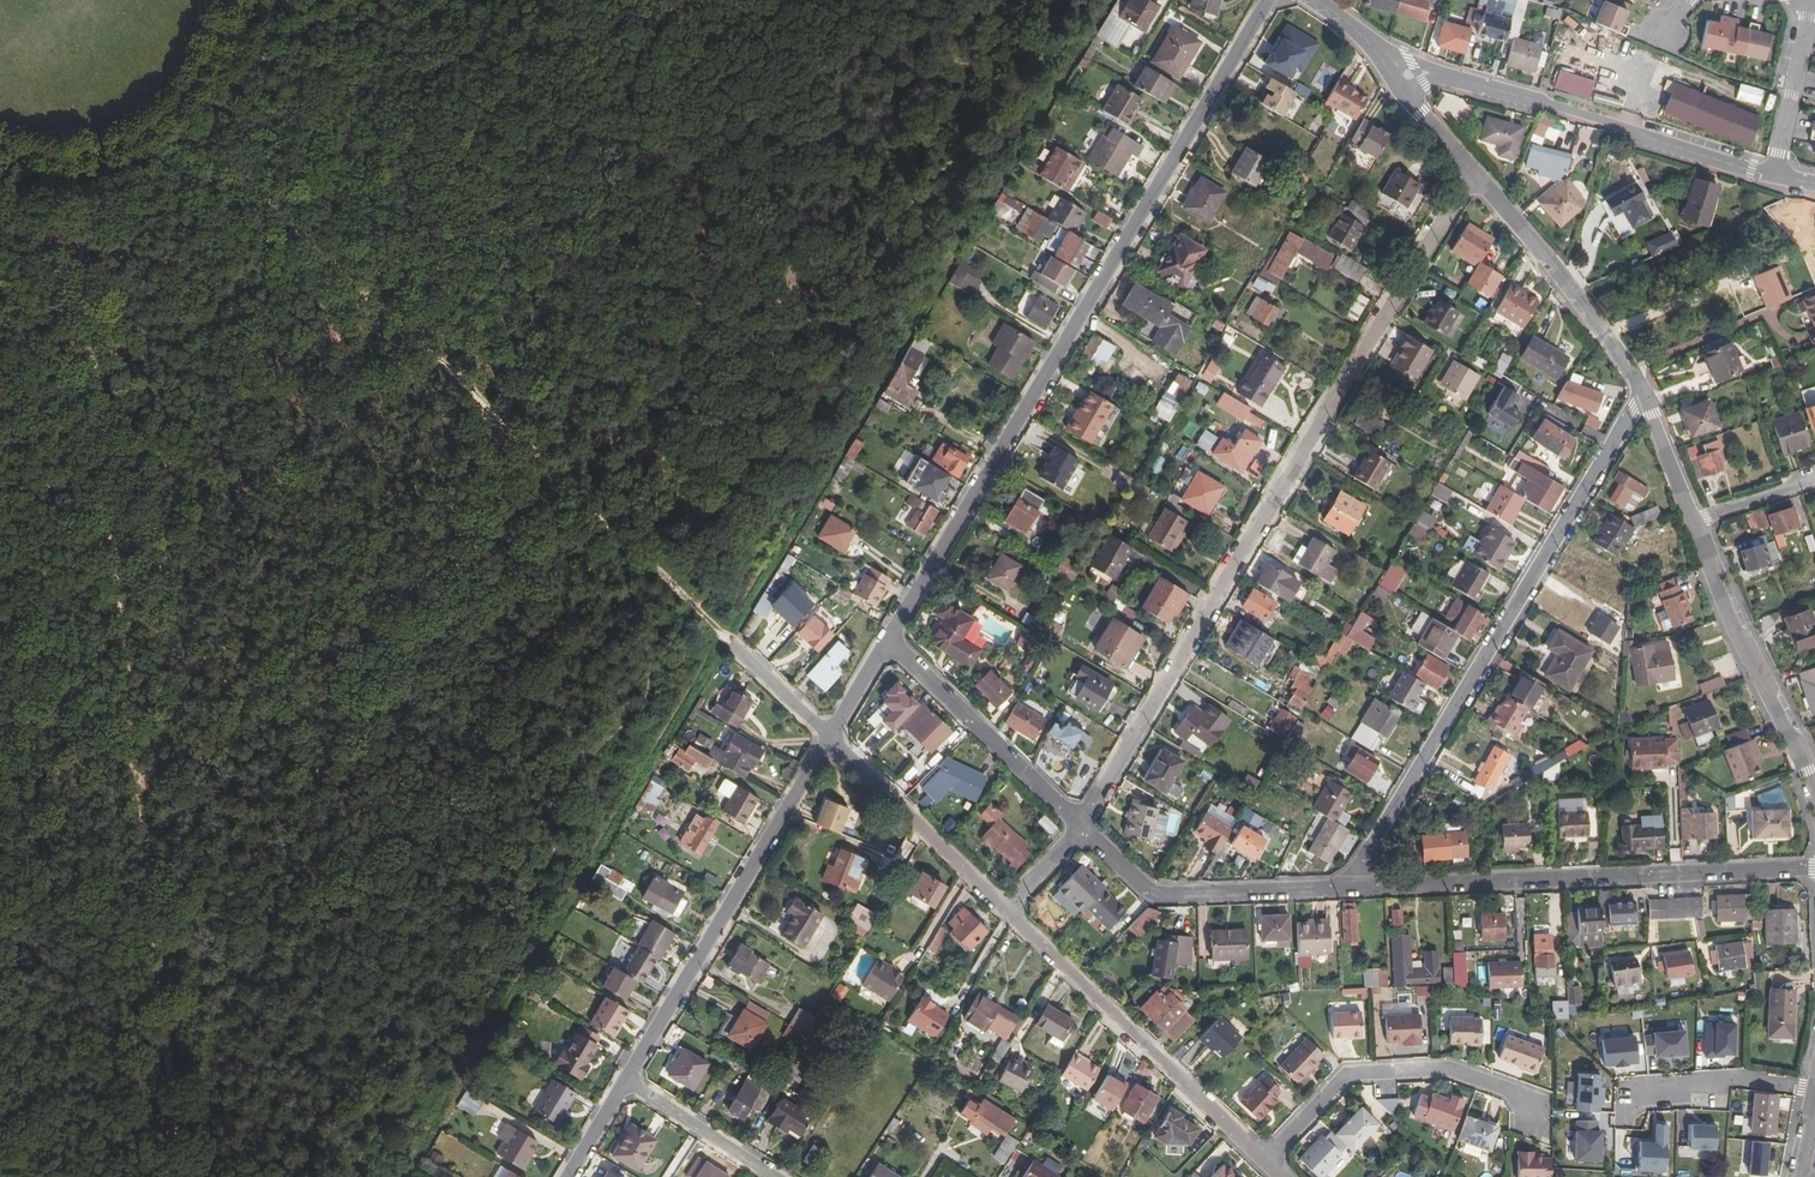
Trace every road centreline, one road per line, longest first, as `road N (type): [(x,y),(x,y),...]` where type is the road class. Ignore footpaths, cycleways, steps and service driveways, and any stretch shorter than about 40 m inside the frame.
road 1 (track): [(190,1176),(78,187)]
road 2 (residential): [(1473,172),(1080,828)]
road 3 (track): [(202,132),(507,426),(690,624),(742,654)]
road 4 (residential): [(886,641),(1268,0)]
road 5 (residential): [(1346,889),(1643,396)]
road 6 (residential): [(1814,872),(1346,889)]
road 7 (residential): [(626,1080),(829,739)]
road 8 (residential): [(1773,176),(1425,71),(1396,84)]
road 9 (residential): [(1266,1164),(1005,912)]
road 10 (residential): [(1266,1164),(1347,1082),(1449,1075),(1530,1105)]
road 11 (residential): [(1814,790),(1692,520)]
road 12 (residential): [(1346,889),(1152,895),(1080,828)]
road 13 (track): [(78,187),(117,183),(168,162),(202,132),(233,92),(255,33),(256,0)]
road 14 (residential): [(1643,396),(1547,258),(1473,172)]
road 15 (residential): [(1080,828),(886,641)]
road 16 (residential): [(1005,912),(829,739)]
road 17 (residential): [(1630,1086),(1742,1079),(1814,1088)]
road 18 (residential): [(1773,176),(1811,0)]
road 19 (unclassified): [(626,1080),(775,1176)]
road 20 (residential): [(1692,520),(1643,396)]
road 21 (unclassified): [(1692,520),(1814,479)]
road 22 (residential): [(742,654),(829,739)]

